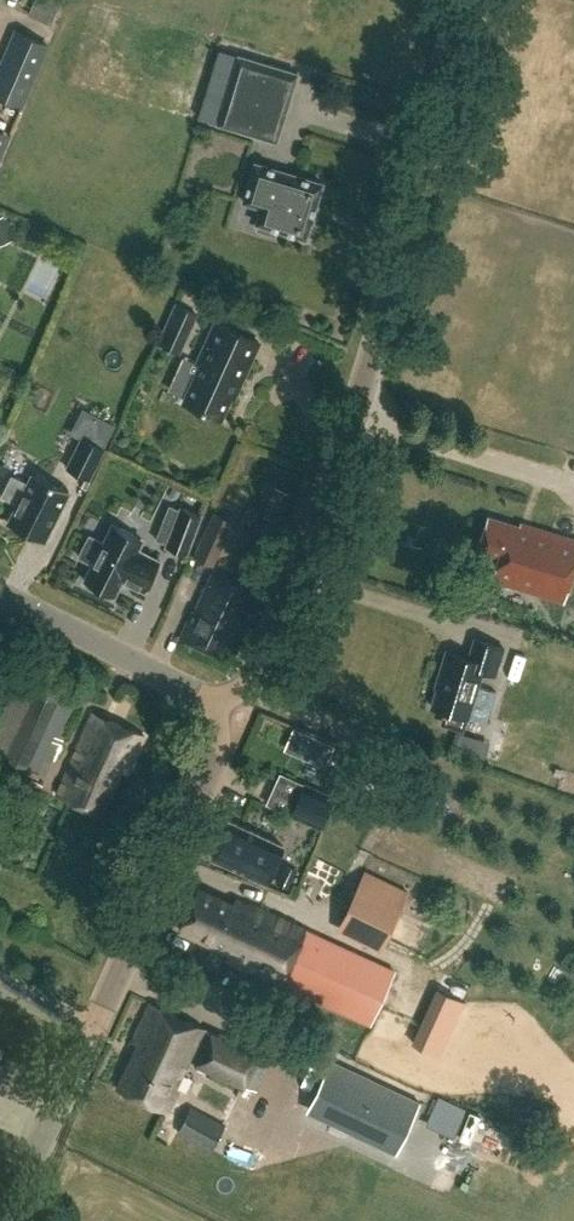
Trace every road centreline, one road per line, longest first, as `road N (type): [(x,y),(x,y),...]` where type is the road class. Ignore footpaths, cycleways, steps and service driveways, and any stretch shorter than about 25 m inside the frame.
road 1 (tertiary): [(237,708),(311,536),(480,0)]
road 2 (tertiary): [(95,1027),(237,708)]
road 3 (residential): [(237,708),(0,590)]
road 4 (tertiary): [(11,1220),(95,1027)]

